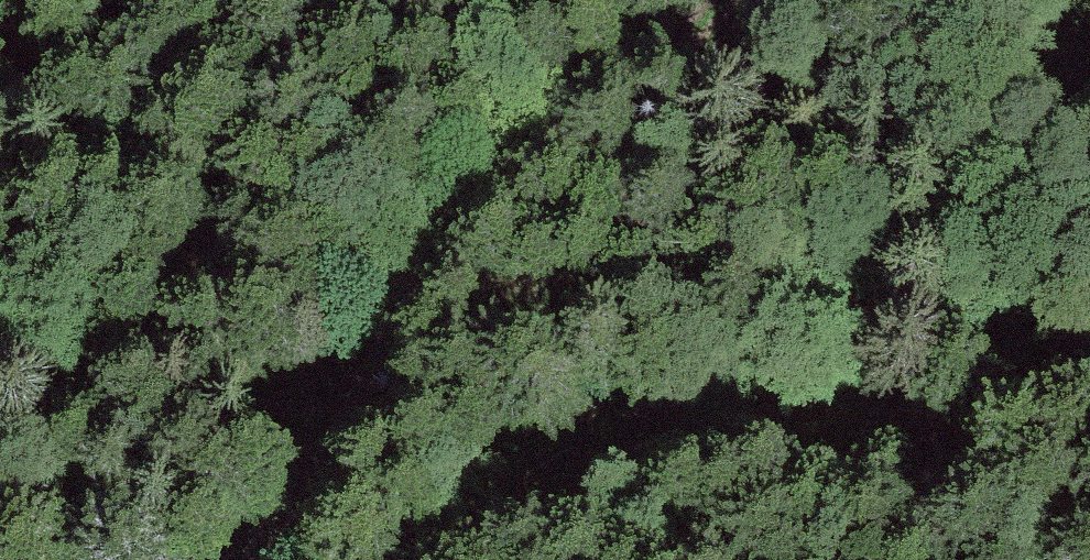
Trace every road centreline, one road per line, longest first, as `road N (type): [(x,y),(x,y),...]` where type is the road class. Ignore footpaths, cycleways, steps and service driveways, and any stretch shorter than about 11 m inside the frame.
road 1 (track): [(197,559),(328,429),(477,235),(693,0)]
road 2 (track): [(388,559),(509,482),(645,433),(791,421),(909,424),(1089,356)]

